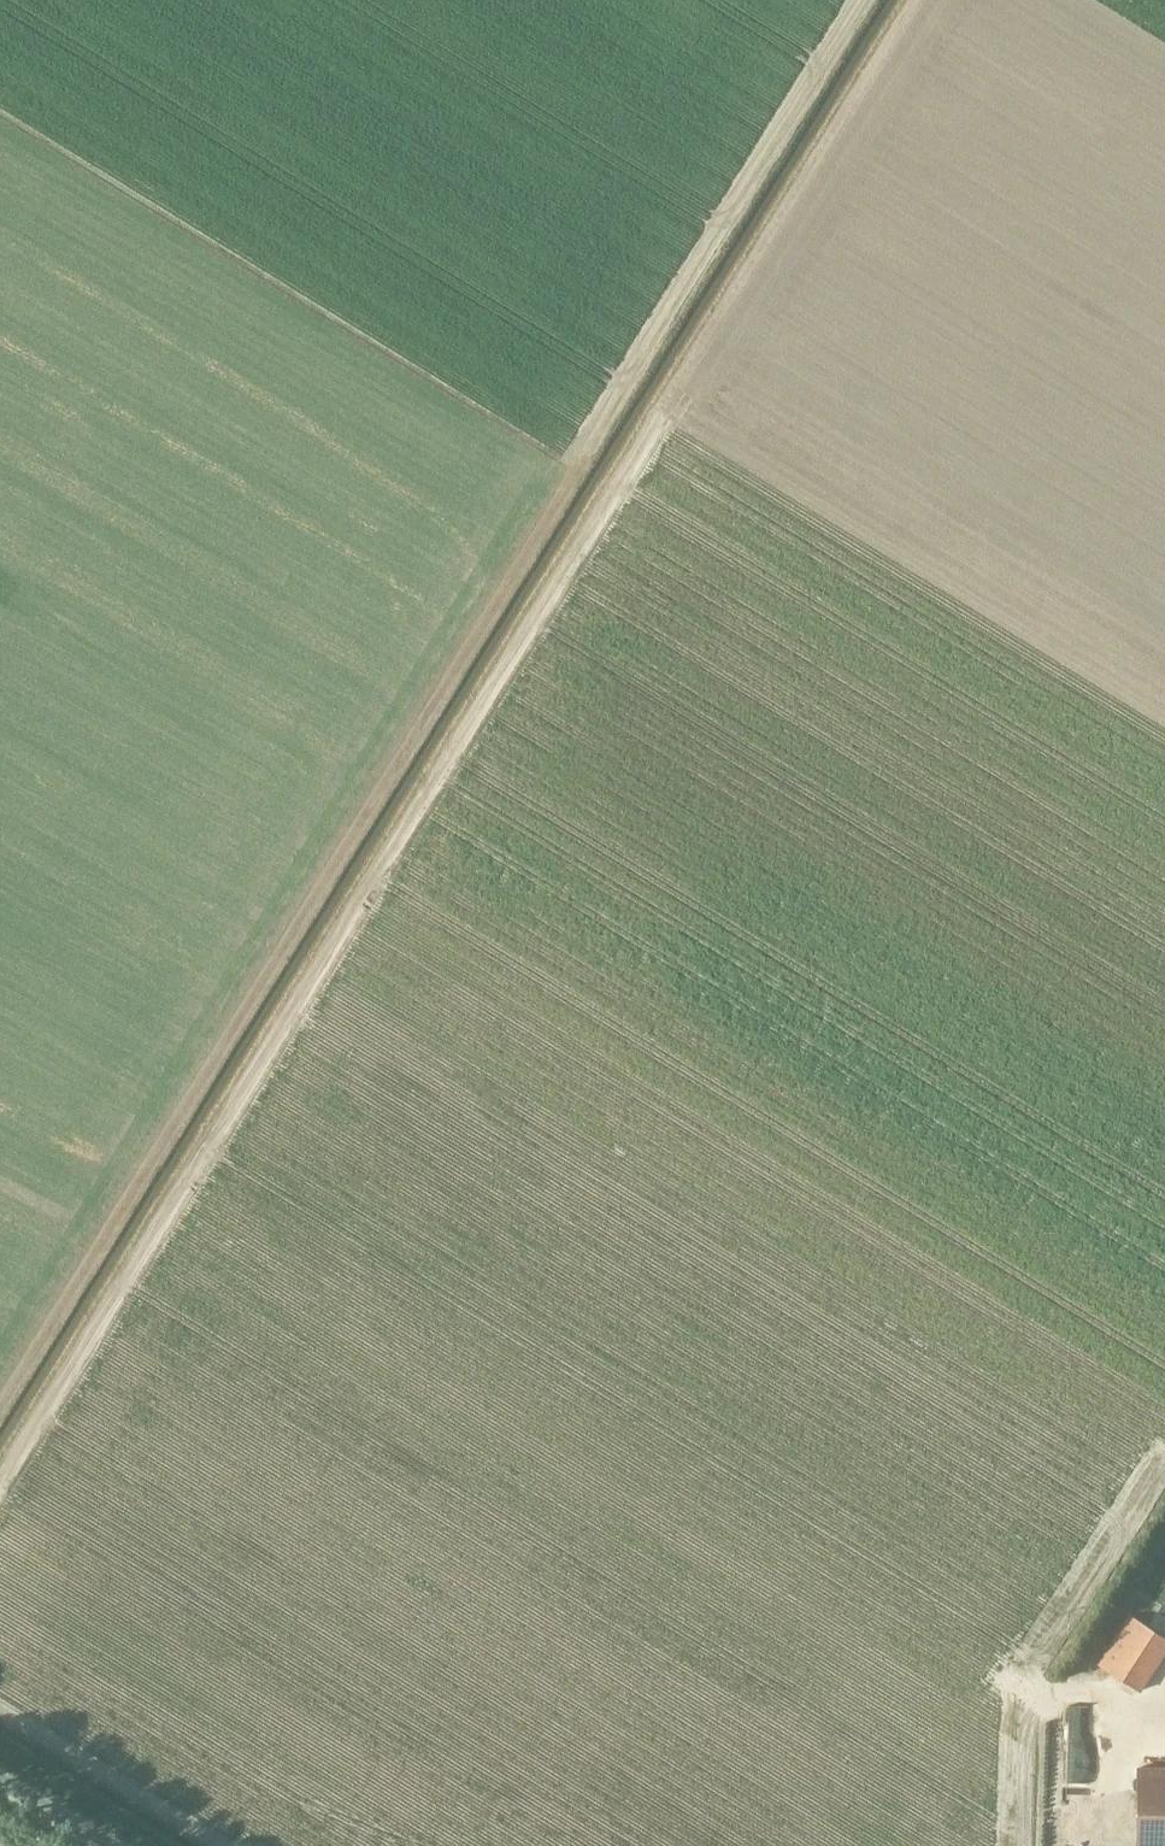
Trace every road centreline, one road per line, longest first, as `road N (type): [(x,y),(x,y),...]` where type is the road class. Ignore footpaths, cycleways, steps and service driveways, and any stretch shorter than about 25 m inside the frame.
road 1 (unclassified): [(107,1845),(0,1781)]

